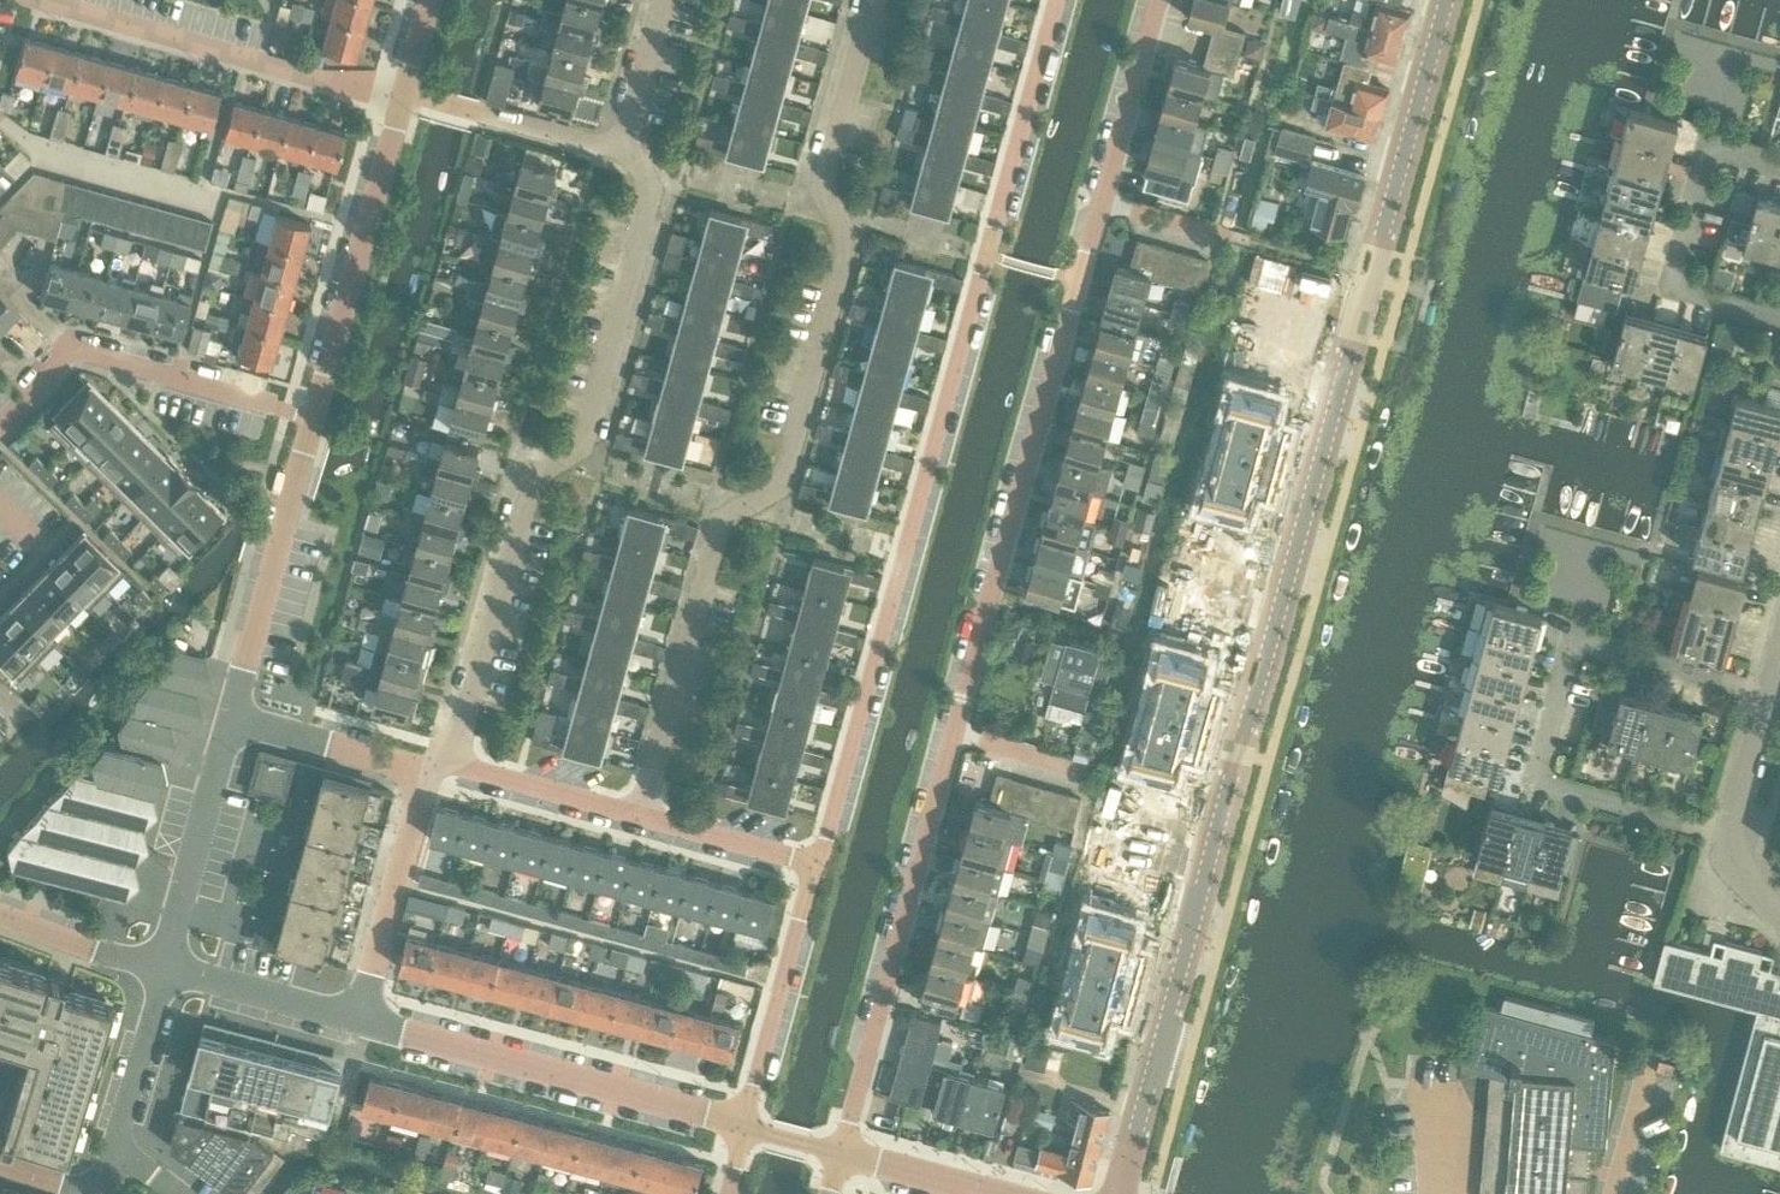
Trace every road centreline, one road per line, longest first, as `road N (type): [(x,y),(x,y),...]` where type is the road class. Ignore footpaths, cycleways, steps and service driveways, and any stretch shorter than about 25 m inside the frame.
road 1 (tertiary): [(1119,1193),(1445,0)]
road 2 (residential): [(842,1150),(1161,0)]
road 3 (residential): [(1060,0),(825,865)]
road 4 (residential): [(656,821),(734,524),(773,483),(836,245),(826,192),(877,0)]
road 5 (residential): [(462,765),(532,510),(576,441),(650,199),(648,174),(622,145)]
road 6 (tertiary): [(233,715),(403,93)]
road 7 (residential): [(1730,833),(1533,779),(1573,639),(1766,691)]
road 8 (tertiary): [(360,1019),(746,1124)]
road 9 (residential): [(403,93),(46,0)]
road 10 (residential): [(1779,323),(1669,290),(1710,156),(1779,174)]
road 11 (residential): [(0,424),(70,349),(271,404)]
road 12 (residential): [(825,865),(746,1124)]
road 13 (tertiary): [(164,967),(233,715)]
road 14 (residential): [(360,1019),(431,772)]
road 15 (residential): [(622,145),(403,93)]
road 16 (residential): [(431,772),(233,715)]
road 17 (tertiary): [(164,967),(360,1019)]
road 18 (residential): [(656,821),(462,765)]
road 19 (residential): [(115,1147),(164,967)]
road 20 (residential): [(825,865),(656,821)]
road 21 (tertiary): [(1011,1193),(842,1150)]
road 22 (residential): [(164,967),(0,915)]
road 23 (residential): [(622,145),(662,0)]
road 24 (residential): [(1730,833),(1766,691)]

